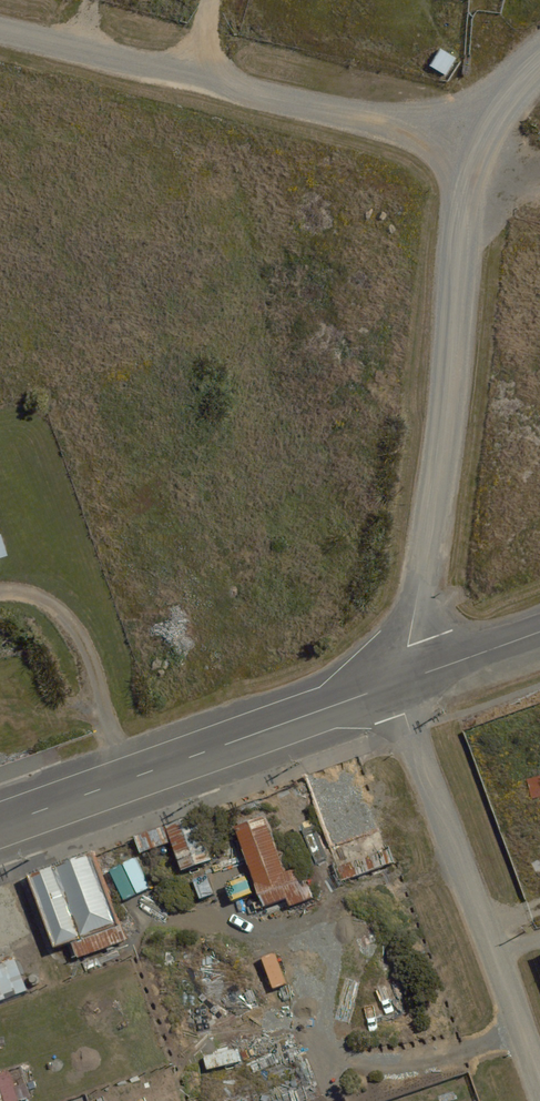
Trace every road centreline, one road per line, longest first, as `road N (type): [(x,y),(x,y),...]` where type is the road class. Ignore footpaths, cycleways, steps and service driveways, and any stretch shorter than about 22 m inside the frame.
road 1 (residential): [(404,681),(444,428),(461,219),(481,147)]
road 2 (residential): [(0,30),(481,147)]
road 3 (residential): [(404,681),(404,714),(539,1091)]
road 4 (residential): [(0,825),(404,681)]
road 5 (residential): [(404,681),(539,632)]

